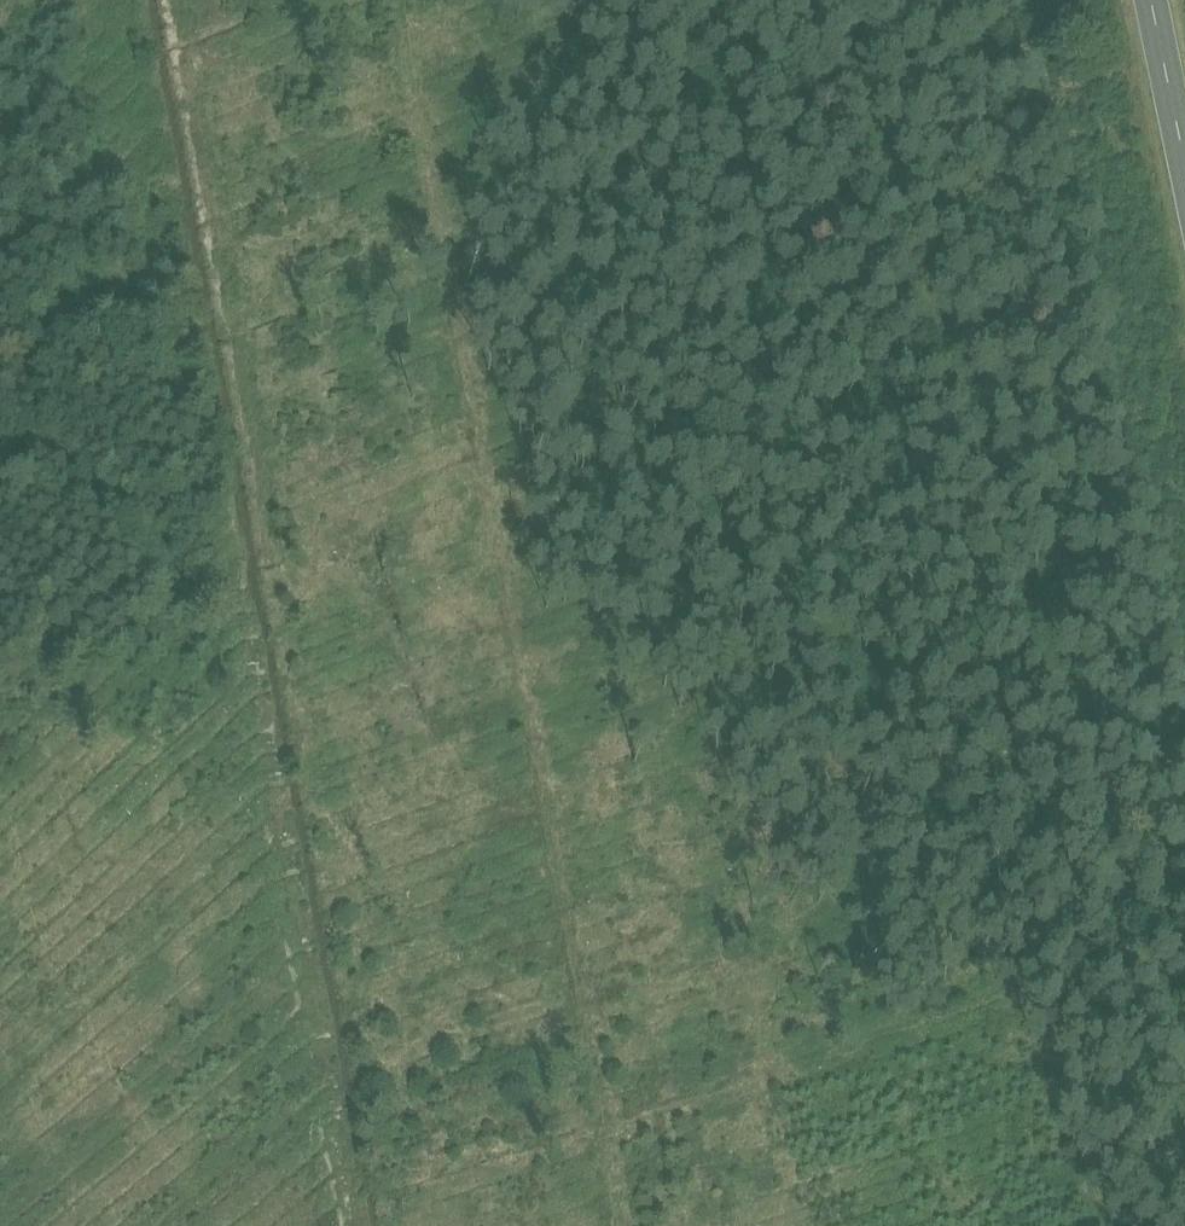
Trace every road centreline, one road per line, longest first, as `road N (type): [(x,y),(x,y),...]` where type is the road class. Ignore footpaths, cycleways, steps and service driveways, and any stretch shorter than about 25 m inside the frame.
road 1 (secondary): [(1151,0),(1184,164)]

